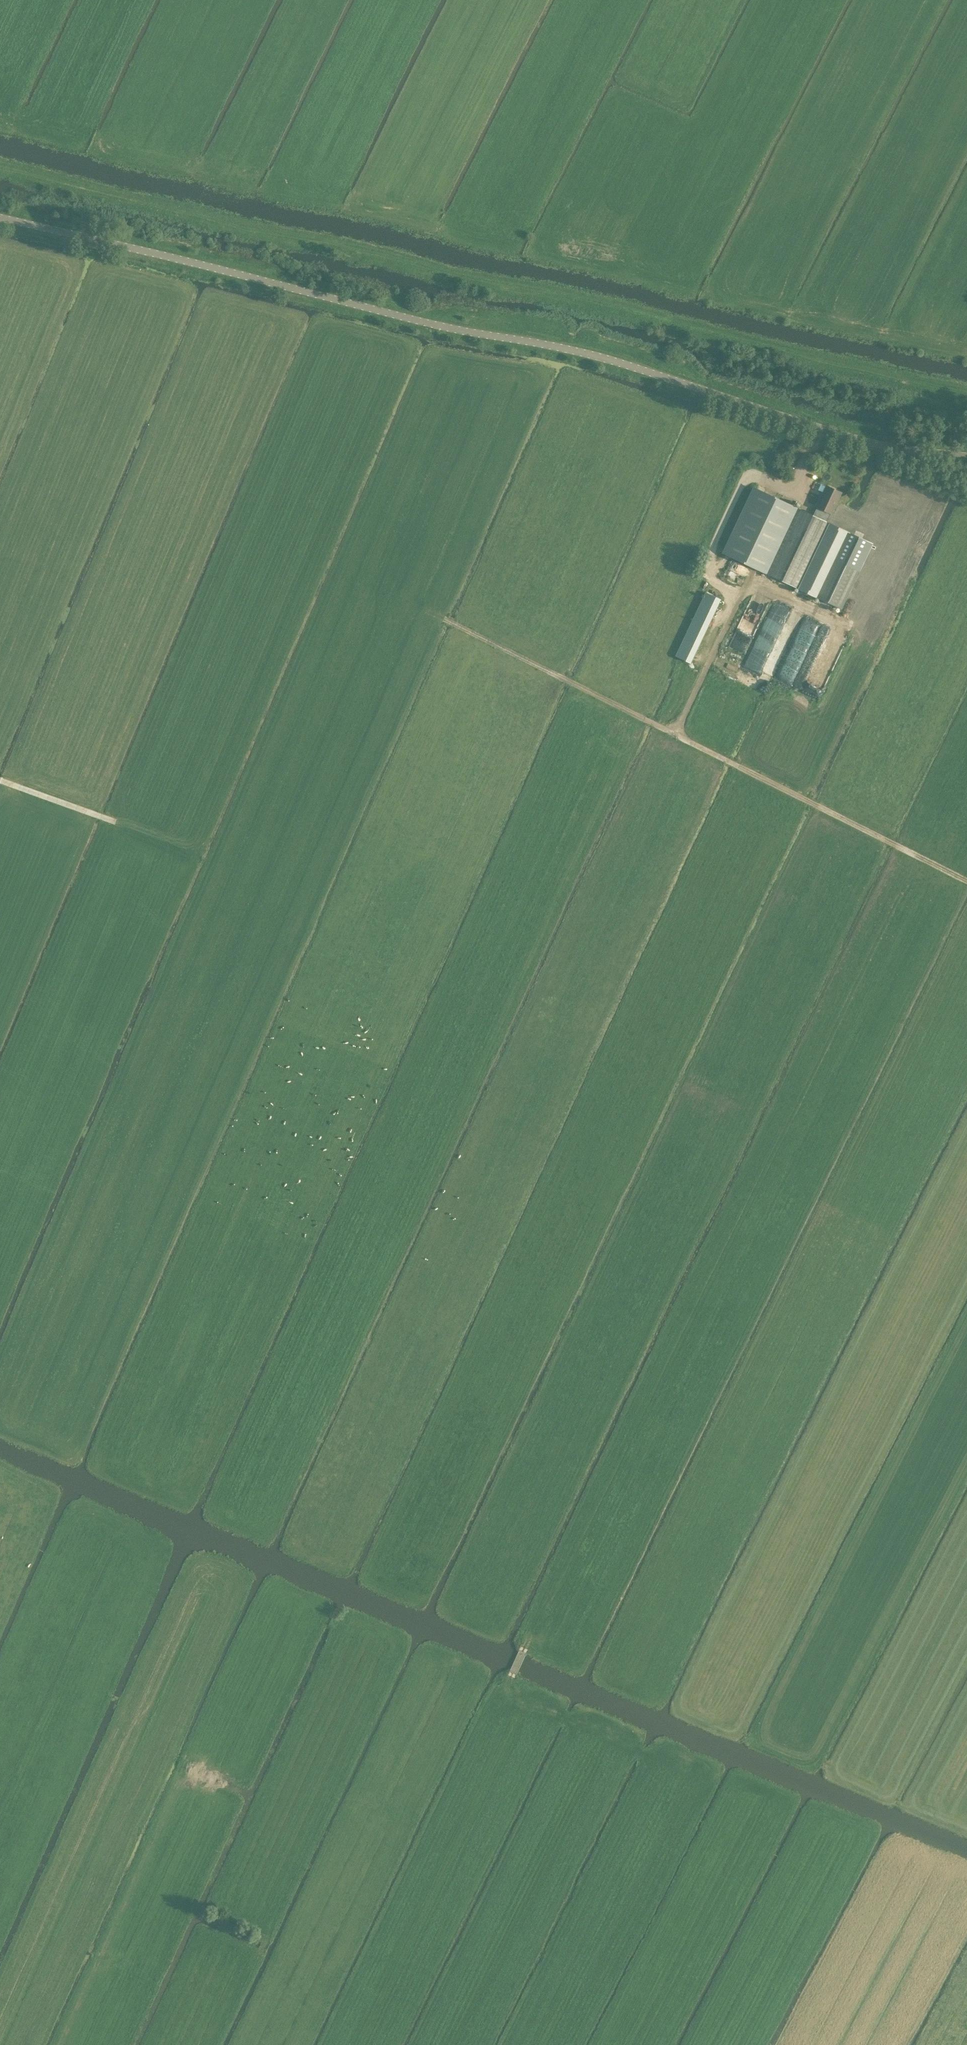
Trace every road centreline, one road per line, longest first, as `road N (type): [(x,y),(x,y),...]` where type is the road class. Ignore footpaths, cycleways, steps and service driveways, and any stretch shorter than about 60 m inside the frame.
road 1 (unclassified): [(966,457),(874,446),(584,355),(0,218)]
road 2 (track): [(966,387),(397,258),(0,158)]
road 3 (track): [(966,881),(455,626)]
road 4 (track): [(676,739),(743,598),(791,622),(849,491),(800,469),(817,429)]
road 5 (track): [(115,821),(0,780)]

